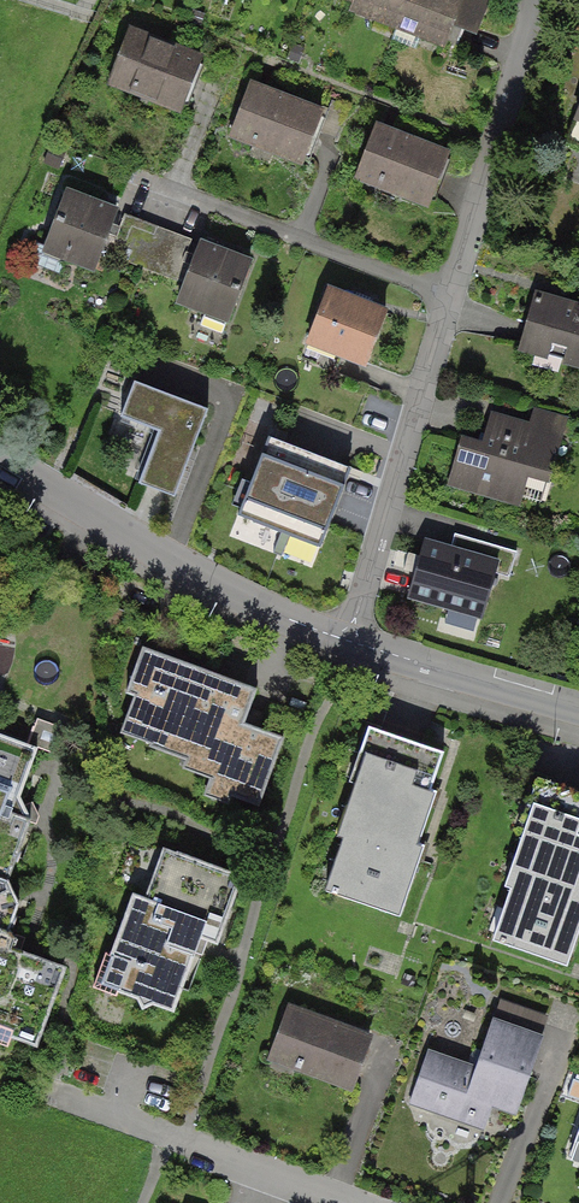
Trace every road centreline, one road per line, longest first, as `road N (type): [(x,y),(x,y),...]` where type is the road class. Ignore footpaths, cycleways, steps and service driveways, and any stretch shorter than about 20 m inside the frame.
road 1 (residential): [(530,0),(348,642)]
road 2 (residential): [(0,461),(261,607),(348,642)]
road 3 (residential): [(340,1202),(58,1097)]
road 4 (residential): [(348,642),(578,707)]

